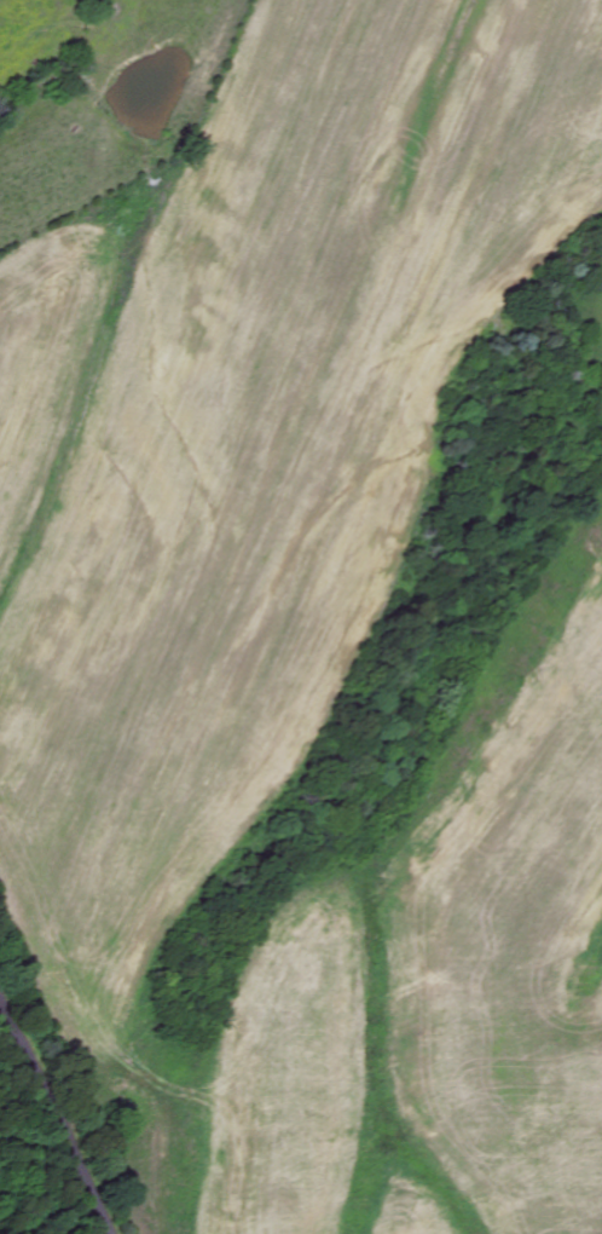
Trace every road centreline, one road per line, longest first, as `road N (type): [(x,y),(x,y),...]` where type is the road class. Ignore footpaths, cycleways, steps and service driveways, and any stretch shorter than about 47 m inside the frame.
road 1 (residential): [(112,1233),(0,1001)]

